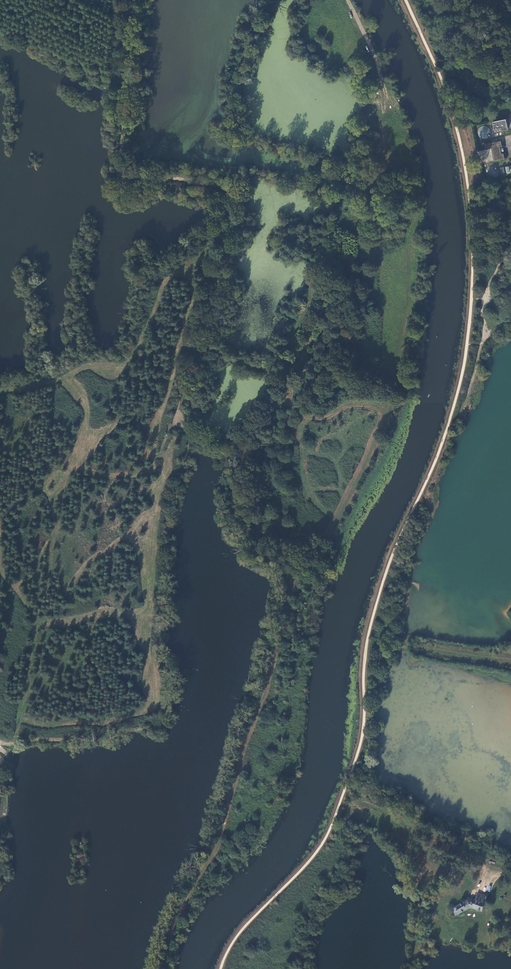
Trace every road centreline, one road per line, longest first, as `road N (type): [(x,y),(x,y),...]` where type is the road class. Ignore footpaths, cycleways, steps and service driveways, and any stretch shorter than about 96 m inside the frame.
road 1 (track): [(134,0),(121,172),(238,197),(179,412),(184,431)]
road 2 (track): [(341,0),(377,70),(401,164)]
road 3 (track): [(274,0),(230,97),(229,135)]

